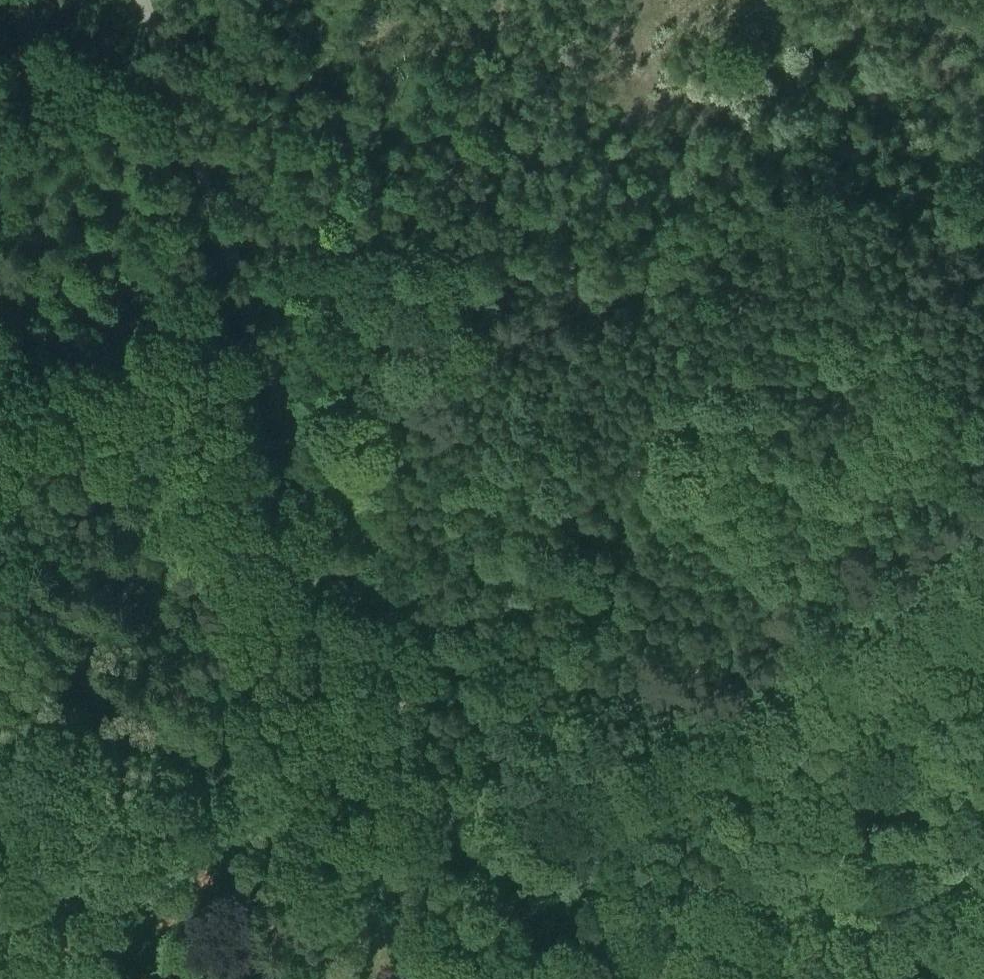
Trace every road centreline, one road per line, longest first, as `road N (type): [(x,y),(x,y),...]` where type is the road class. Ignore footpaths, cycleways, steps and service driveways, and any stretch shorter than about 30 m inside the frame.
road 1 (track): [(462,837),(328,533),(242,299)]
road 2 (track): [(242,299),(144,0)]
road 3 (track): [(539,978),(462,837)]

